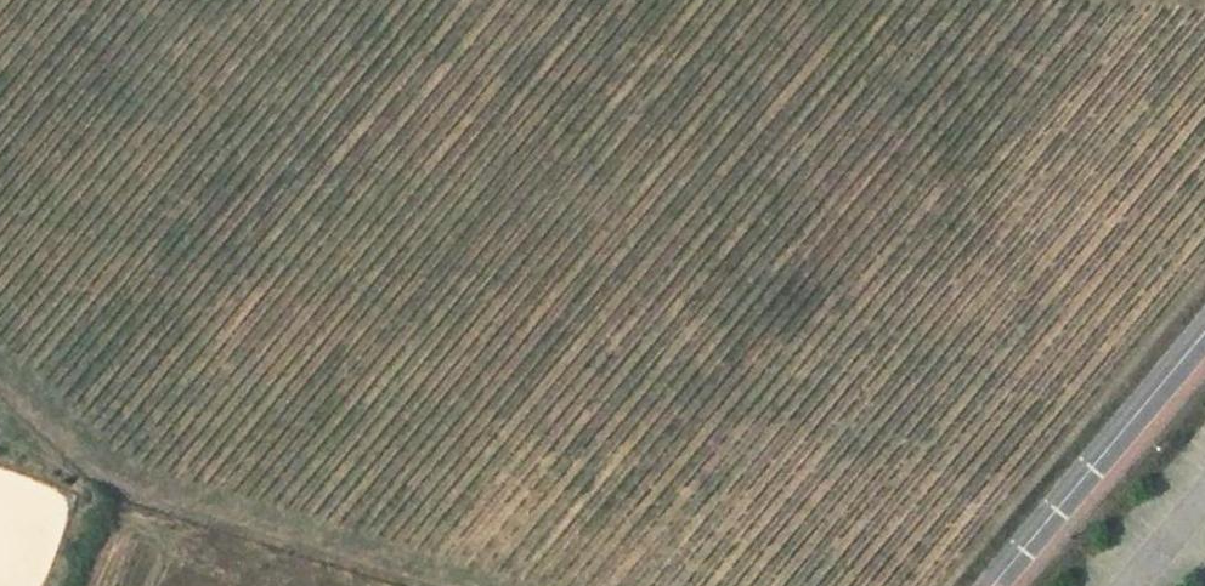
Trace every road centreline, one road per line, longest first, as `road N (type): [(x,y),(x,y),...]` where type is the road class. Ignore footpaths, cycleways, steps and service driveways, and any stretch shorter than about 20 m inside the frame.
road 1 (tertiary): [(1002,585),(1204,347)]

